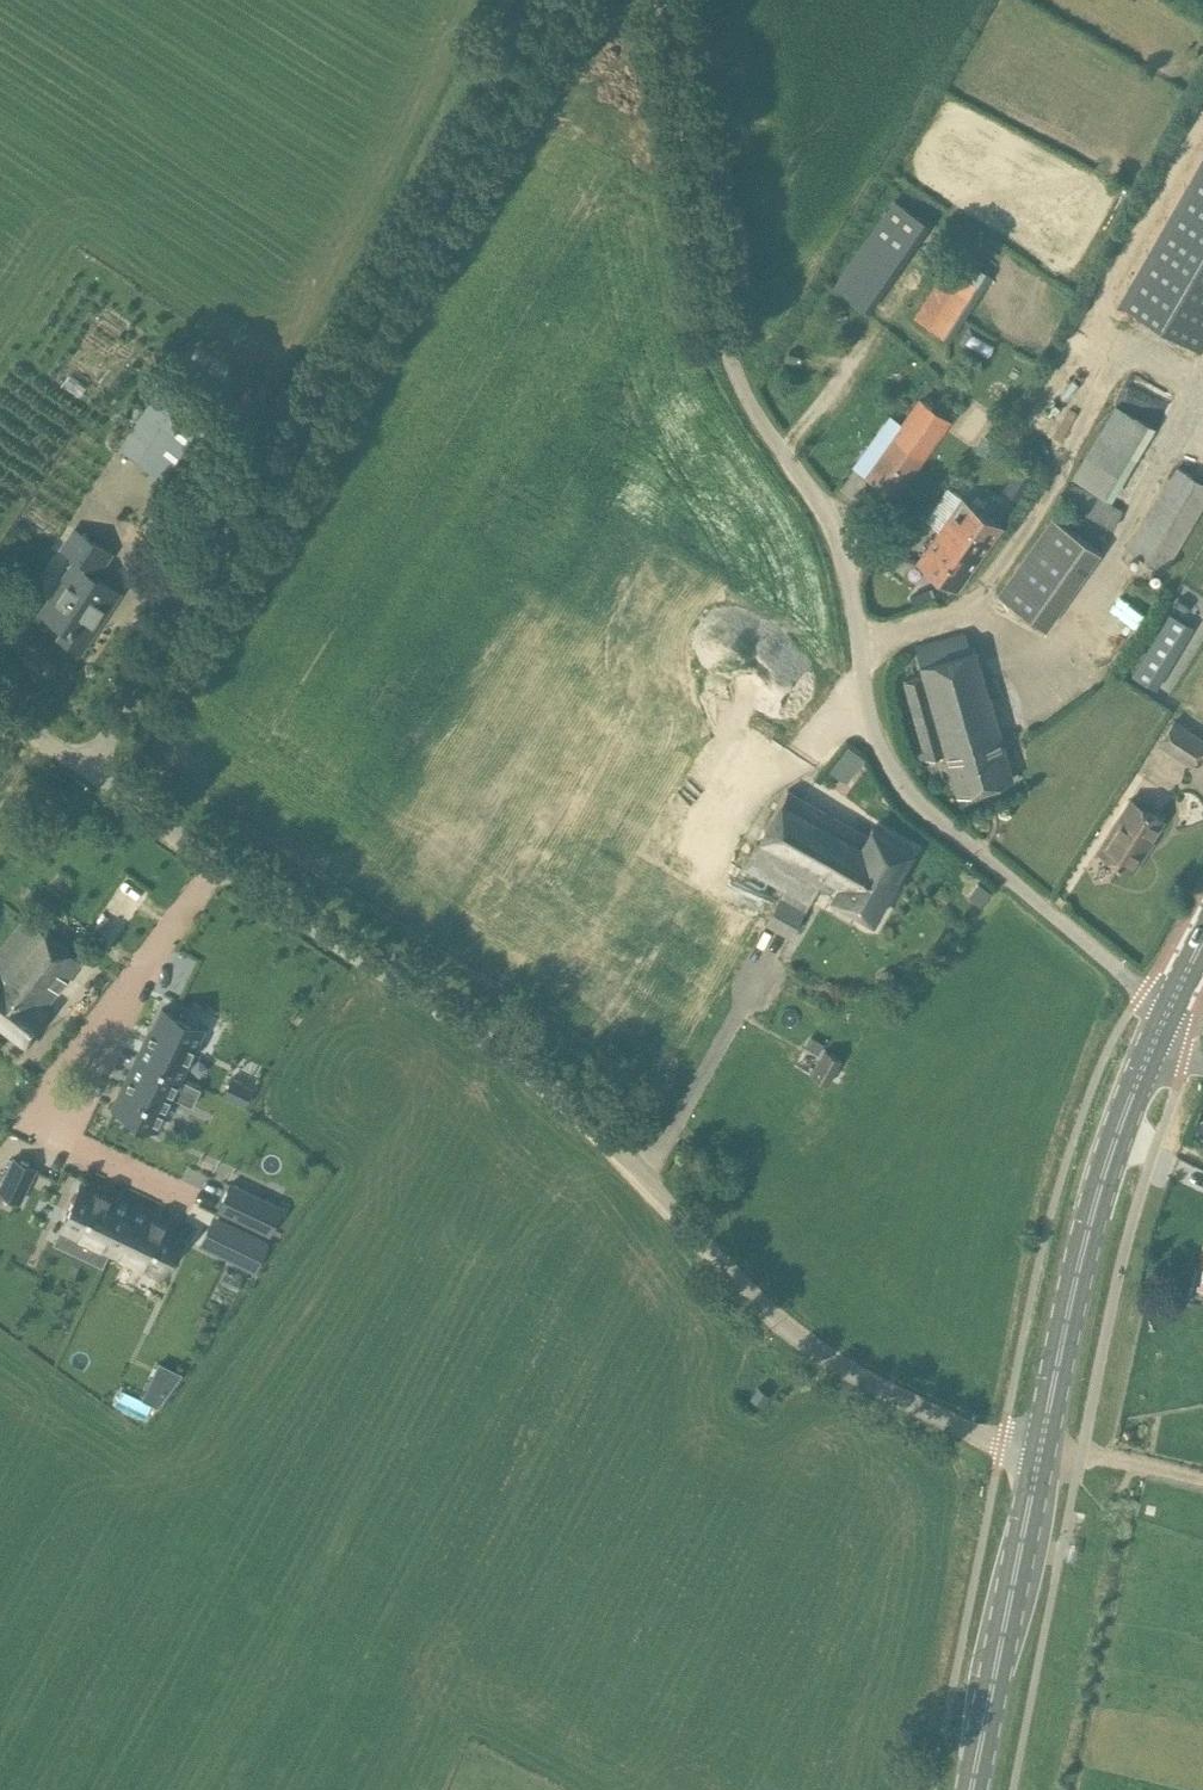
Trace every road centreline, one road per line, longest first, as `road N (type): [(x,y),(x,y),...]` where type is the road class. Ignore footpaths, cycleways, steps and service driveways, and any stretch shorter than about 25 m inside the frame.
road 1 (unclassified): [(1164,1021),(1143,994),(905,788),(872,729),(863,648),(835,534),(742,386),(705,275),(650,0)]
road 2 (unclassified): [(1041,1452),(973,1433),(832,1365),(749,1295),(611,1143),(499,1048),(90,773)]
road 3 (unclassified): [(557,0),(90,773)]
road 4 (primary): [(1041,1452),(1103,1180),(1164,1021)]
road 5 (primary): [(973,1789),(1041,1452)]

